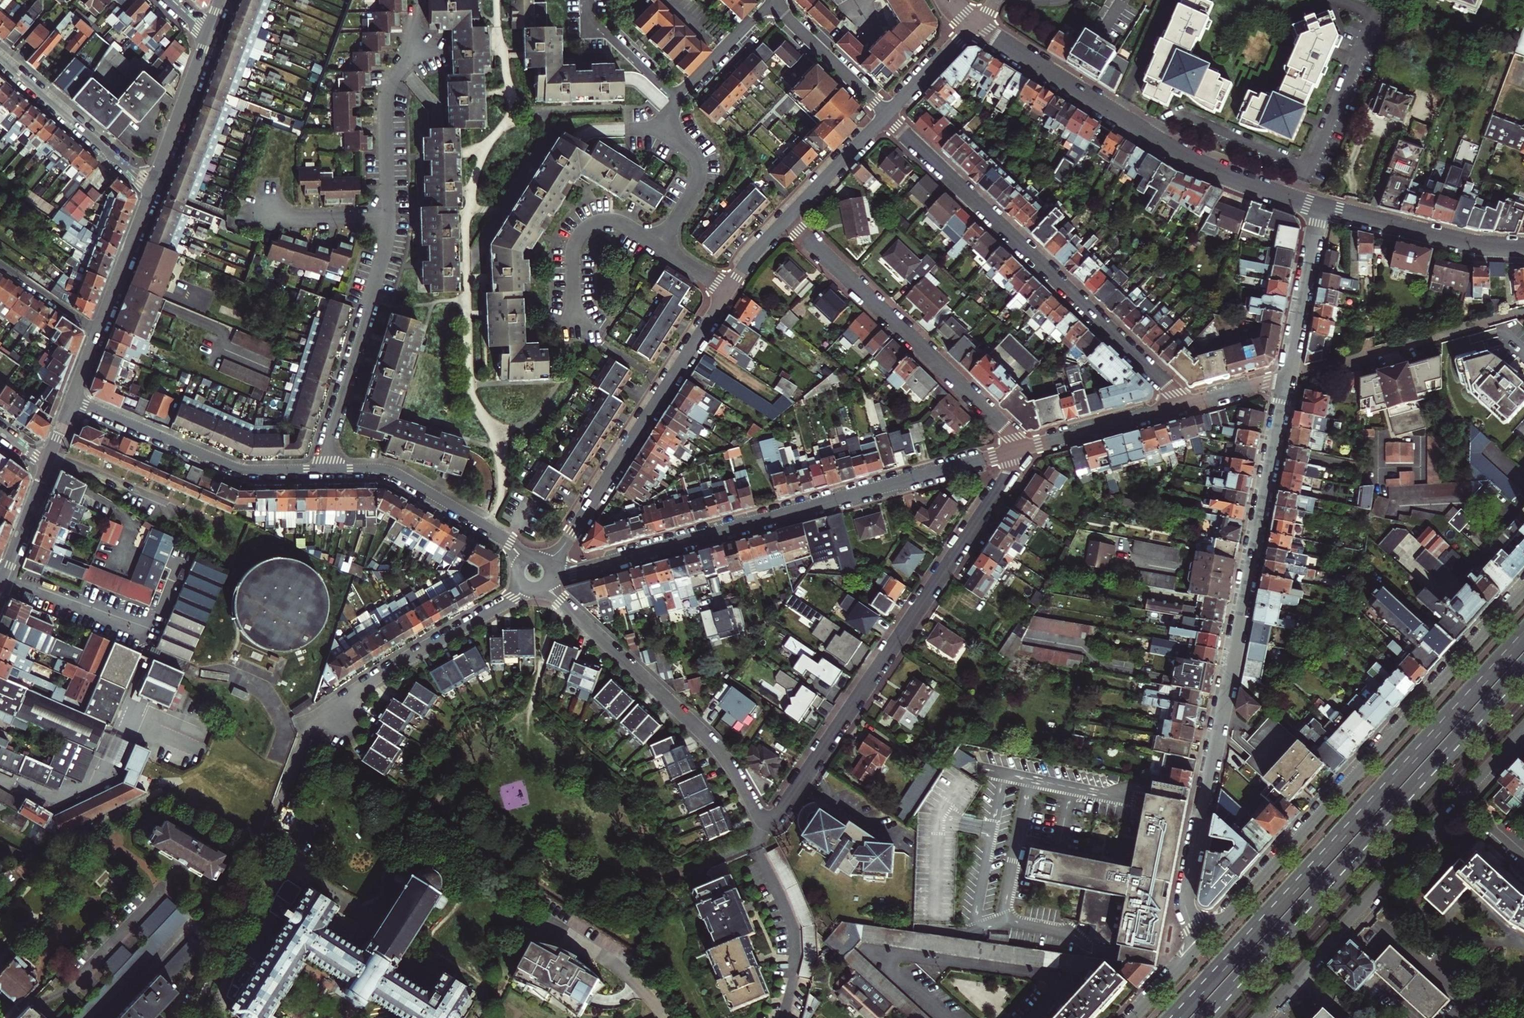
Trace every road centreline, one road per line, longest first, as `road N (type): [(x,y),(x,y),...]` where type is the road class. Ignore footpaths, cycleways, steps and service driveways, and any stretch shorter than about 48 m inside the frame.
road 1 (residential): [(1015,450),(1005,481),(771,822),(758,818),(705,737),(548,589)]
road 2 (residential): [(1202,943),(1186,890),(1287,378)]
road 3 (tertiary): [(1523,590),(1202,943)]
road 4 (residential): [(1015,450),(555,575)]
road 5 (primary): [(1482,687),(1179,1017)]
road 6 (primary): [(1201,1017),(1497,693)]
road 7 (residential): [(886,115),(1184,406)]
road 8 (tertiary): [(1319,208),(1186,157),(974,24)]
road 9 (tertiary): [(1259,1017),(1523,728)]
road 10 (residential): [(551,563),(729,290)]
road 11 (residential): [(787,218),(1015,450)]
road 12 (residential): [(69,400),(237,467),(325,469)]
road 13 (residential): [(325,469),(389,220)]
road 14 (residential): [(310,722),(527,591)]
road 15 (residential): [(325,469),(396,472),(505,538),(524,561)]
road 16 (tertiary): [(153,190),(69,400)]
road 17 (tertiary): [(1523,248),(1465,243),(1319,208)]
road 18 (residential): [(658,245),(613,221),(577,236),(575,323),(601,340)]
road 19 (residential): [(153,190),(0,59)]
road 20 (residential): [(1184,406),(1015,450)]
road 21 (residential): [(1287,378),(1319,208)]
road 22 (residential): [(389,220),(386,93),(407,61)]
road 23 (tertiary): [(208,36),(153,190)]
road 24 (residential): [(771,2),(886,115)]
road 25 (residential): [(658,245),(699,172),(695,155),(661,129)]
road 26 (residential): [(787,218),(886,115)]
road 27 (residential): [(677,99),(595,21),(588,0)]
road 28 (residential): [(771,2),(677,99)]
road 29 (residential): [(886,115),(974,24)]
road 30 (tertiary): [(46,464),(2,578)]
road 31 (residential): [(389,220),(268,220)]

